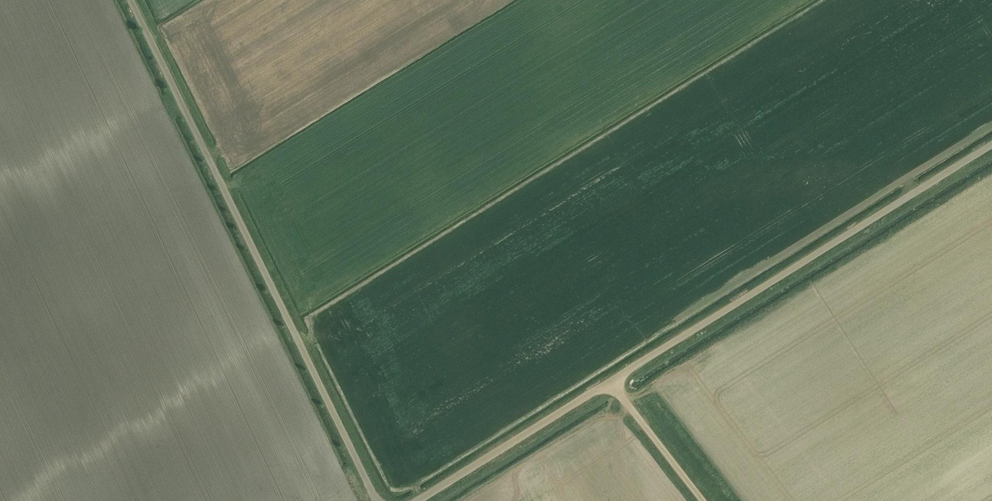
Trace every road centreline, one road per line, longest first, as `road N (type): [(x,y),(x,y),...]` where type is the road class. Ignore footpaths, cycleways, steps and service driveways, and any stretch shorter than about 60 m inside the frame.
road 1 (unclassified): [(376,500),(130,0)]
road 2 (unclassified): [(610,381),(991,145)]
road 3 (unclassified): [(416,500),(610,381)]
road 4 (unclassified): [(703,500),(610,381)]

